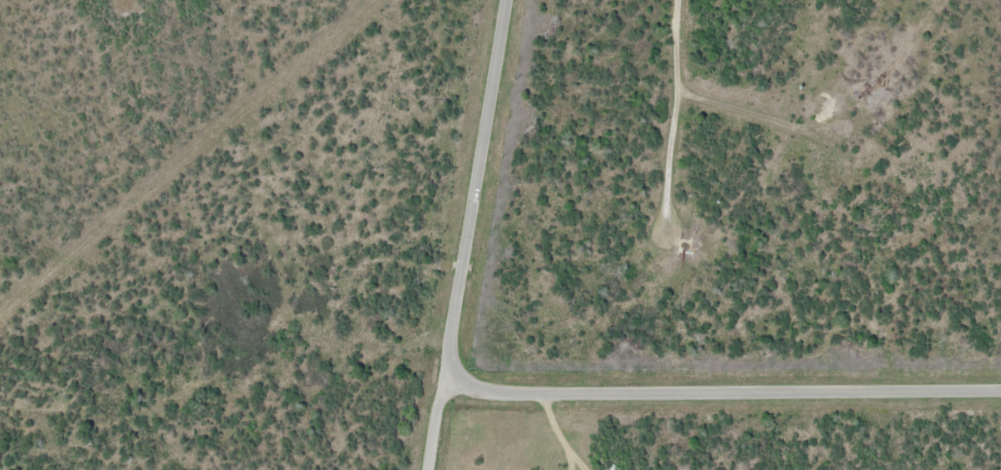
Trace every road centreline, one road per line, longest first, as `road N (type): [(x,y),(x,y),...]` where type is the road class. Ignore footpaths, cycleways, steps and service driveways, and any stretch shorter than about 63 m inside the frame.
road 1 (residential): [(436,387),(1000,387)]
road 2 (residential): [(498,0),(426,469)]
road 3 (track): [(645,228),(655,0)]

